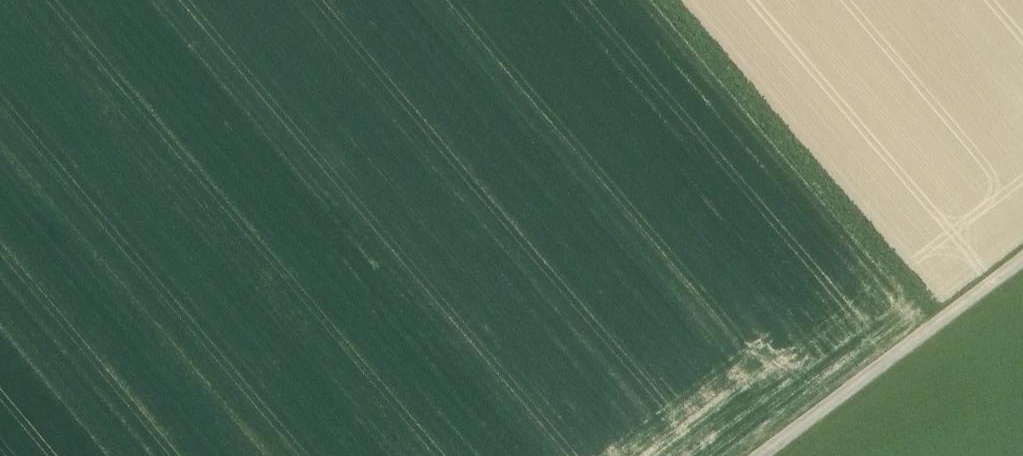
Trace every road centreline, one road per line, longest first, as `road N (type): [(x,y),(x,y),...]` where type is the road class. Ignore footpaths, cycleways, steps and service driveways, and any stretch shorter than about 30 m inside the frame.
road 1 (track): [(1022,259),(760,455)]

